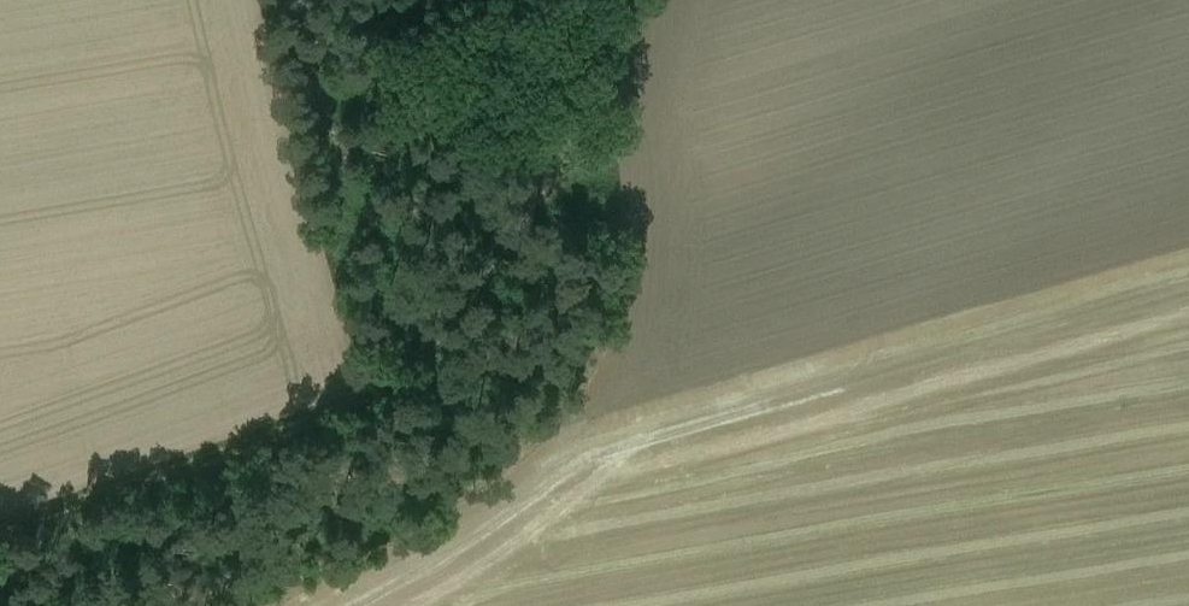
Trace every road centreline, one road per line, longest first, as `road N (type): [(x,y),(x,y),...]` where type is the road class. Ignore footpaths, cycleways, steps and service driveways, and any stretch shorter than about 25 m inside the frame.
road 1 (track): [(0,529),(267,437),(420,366),(494,281),(514,235),(557,184),(628,147)]

